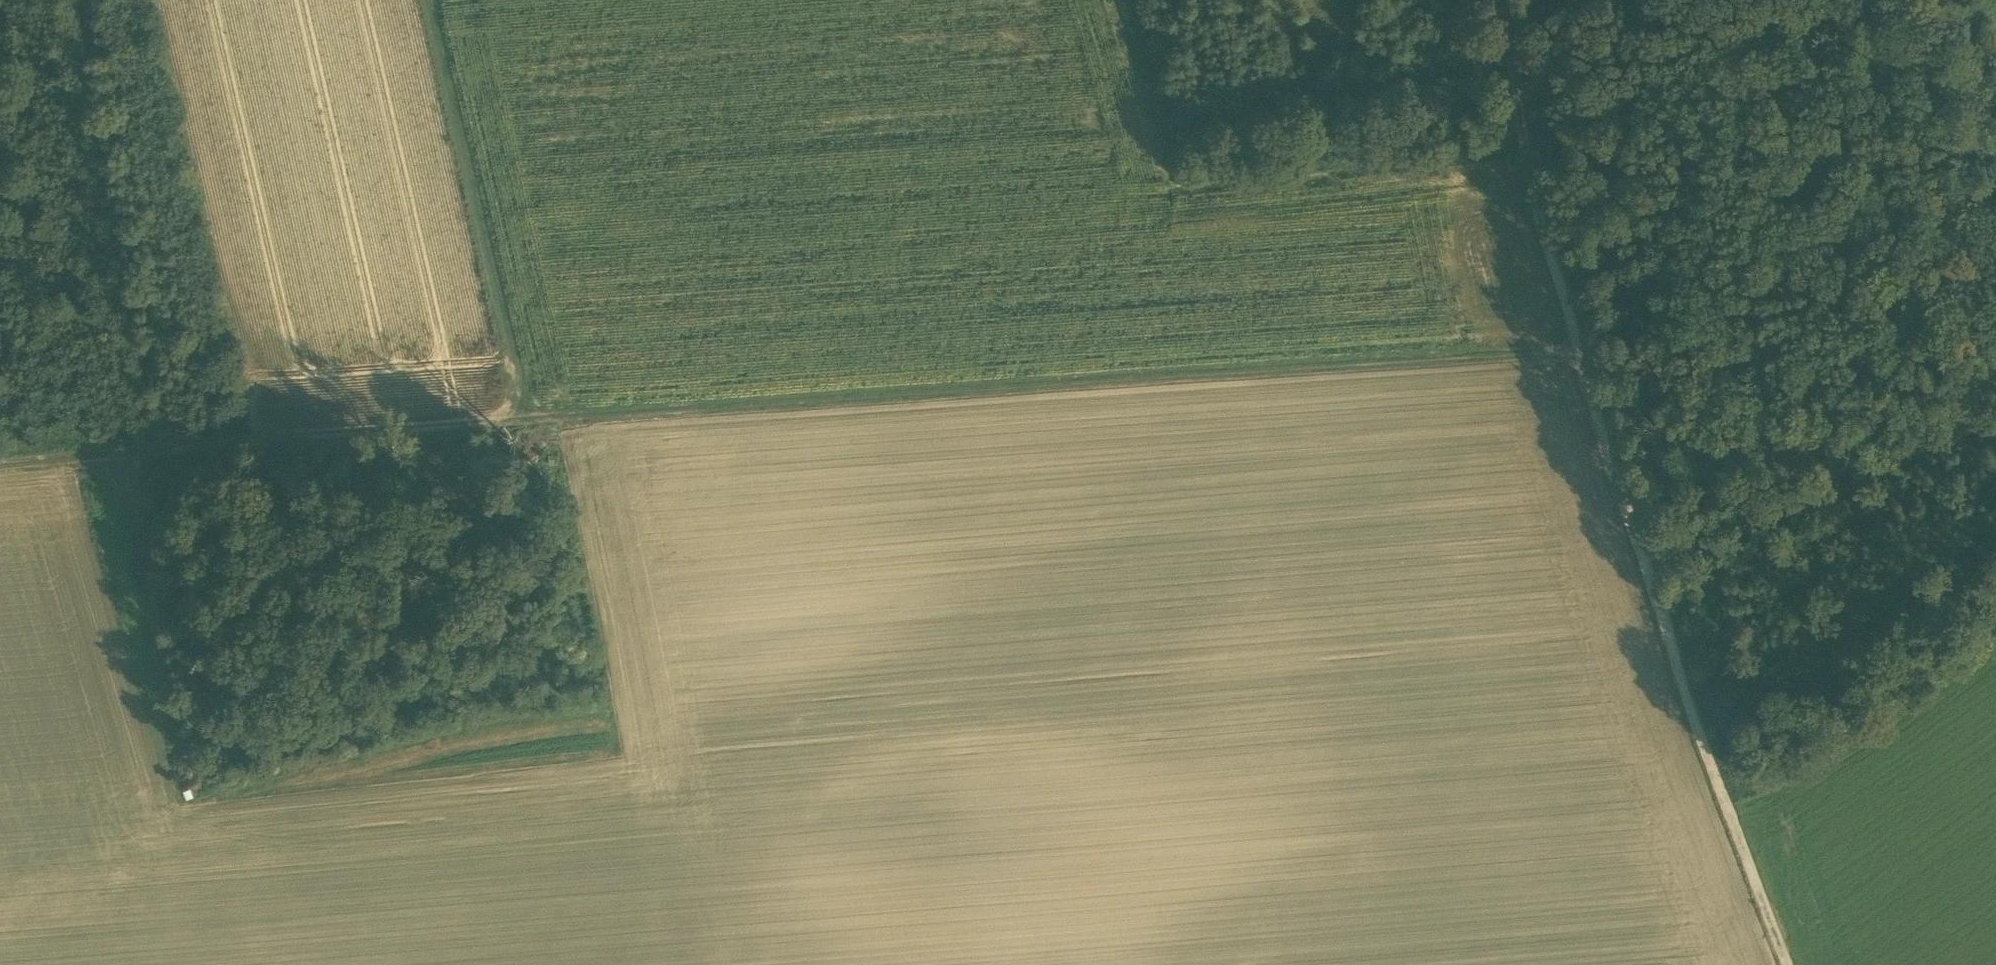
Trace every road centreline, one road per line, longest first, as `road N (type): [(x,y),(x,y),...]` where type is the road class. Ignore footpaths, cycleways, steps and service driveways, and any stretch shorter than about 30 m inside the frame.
road 1 (track): [(0,463),(1583,344)]
road 2 (track): [(1503,0),(1543,216),(1739,843),(1788,964)]
road 3 (track): [(414,0),(519,422)]

